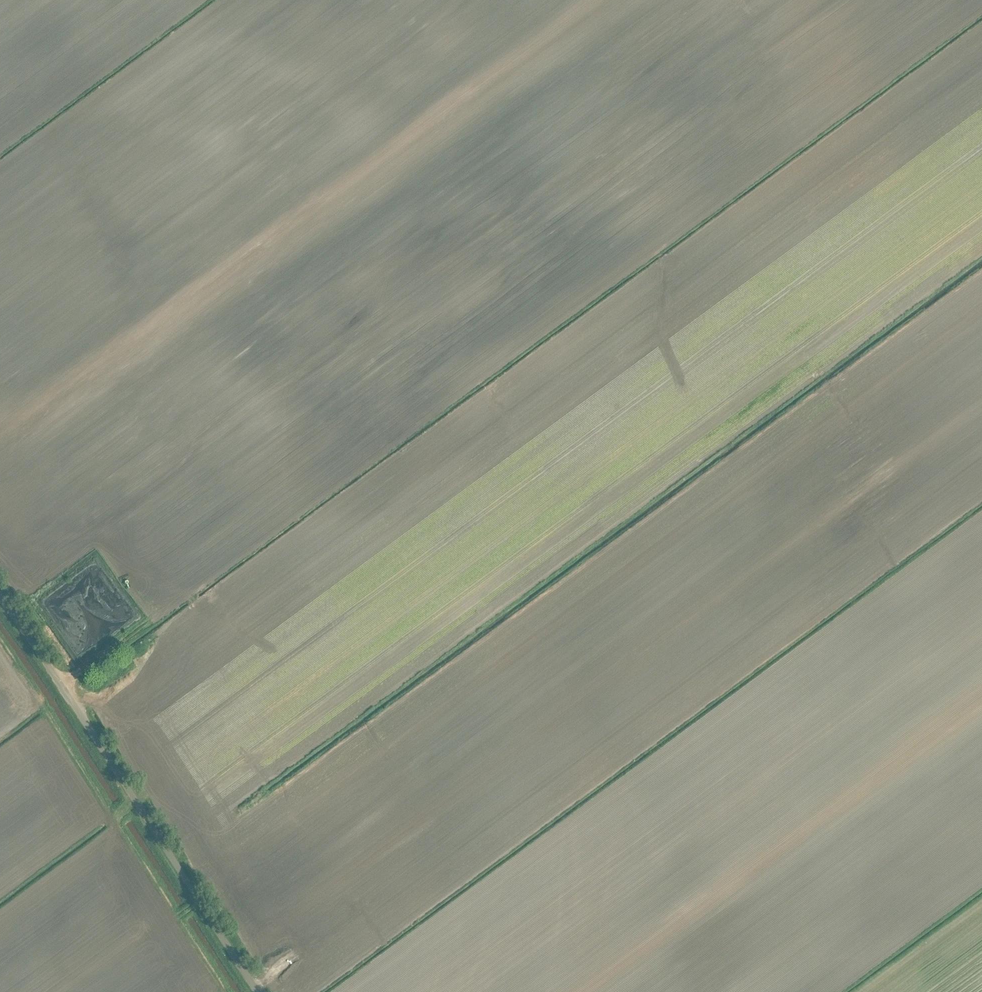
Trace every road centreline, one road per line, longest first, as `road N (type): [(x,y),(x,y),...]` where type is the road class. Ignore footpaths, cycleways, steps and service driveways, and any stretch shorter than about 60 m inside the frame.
road 1 (unclassified): [(255,991),(0,601)]

